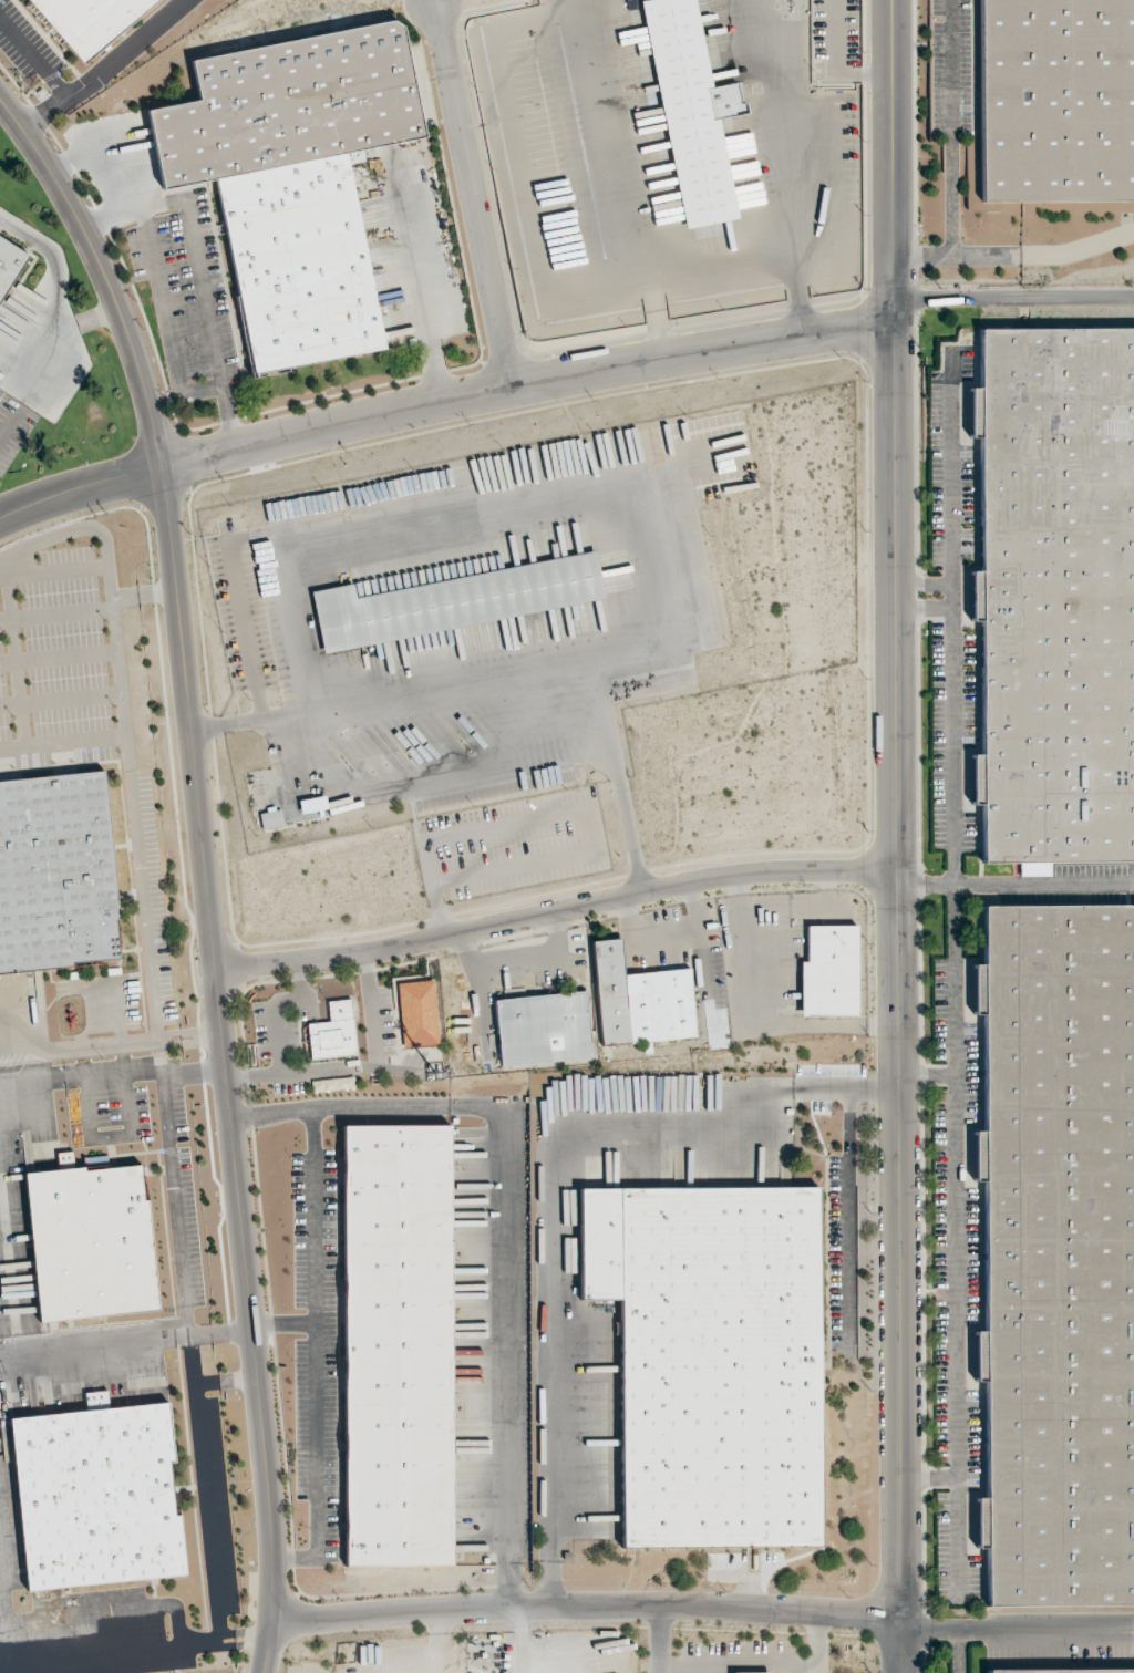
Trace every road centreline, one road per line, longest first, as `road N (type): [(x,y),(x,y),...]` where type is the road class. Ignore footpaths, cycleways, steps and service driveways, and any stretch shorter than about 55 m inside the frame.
road 1 (tertiary): [(265,1672),(274,1576),(268,1470),(163,468),(112,289),(56,178),(0,99)]
road 2 (tertiary): [(902,1672),(890,324)]
road 3 (tertiary): [(0,517),(89,485),(441,401),(890,324)]
road 4 (residential): [(215,965),(374,951),(683,882),(897,871)]
road 5 (tertiary): [(272,1619),(668,1604),(901,1620)]
road 6 (residential): [(515,385),(437,0)]
road 7 (tertiary): [(890,324),(891,0)]

